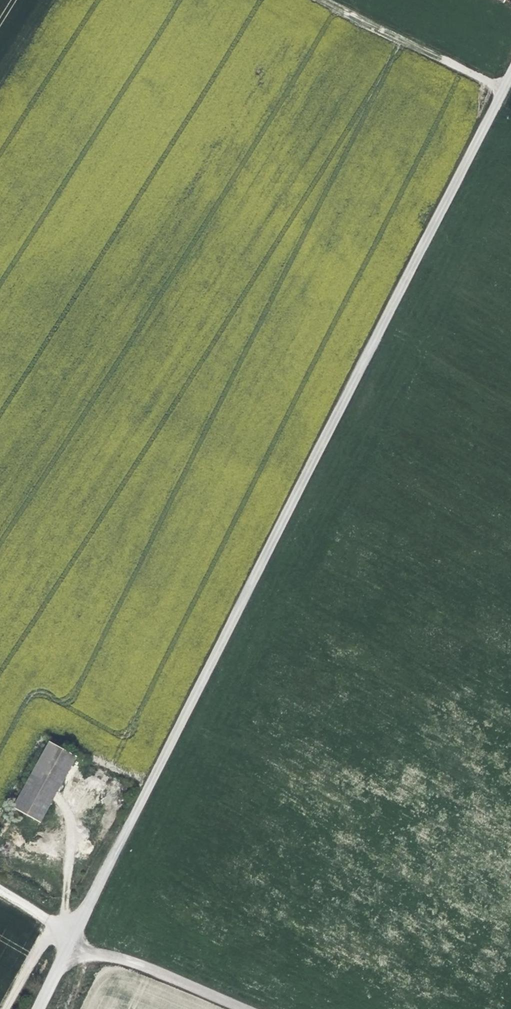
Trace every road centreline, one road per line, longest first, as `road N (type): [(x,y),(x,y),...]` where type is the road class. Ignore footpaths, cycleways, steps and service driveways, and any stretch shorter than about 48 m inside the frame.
road 1 (unclassified): [(510,73),(37,1008)]
road 2 (track): [(320,0),(503,89)]
road 3 (track): [(243,1008),(72,938)]

